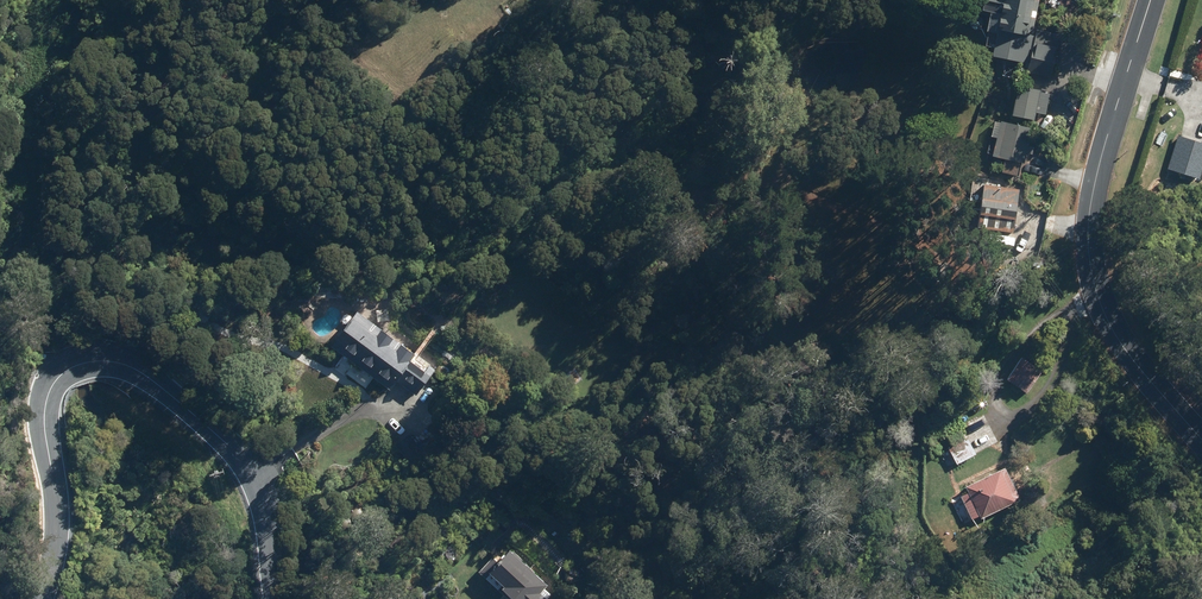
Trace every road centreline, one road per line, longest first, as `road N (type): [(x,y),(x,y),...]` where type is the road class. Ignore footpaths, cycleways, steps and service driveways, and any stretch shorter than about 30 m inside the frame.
road 1 (unclassified): [(45,598),(58,529),(48,407),(74,369),(105,363),(166,393),(231,451),(258,488),(273,598)]
road 2 (unclassified): [(1201,438),(1127,350),(1092,266),(1100,168),(1152,0)]

